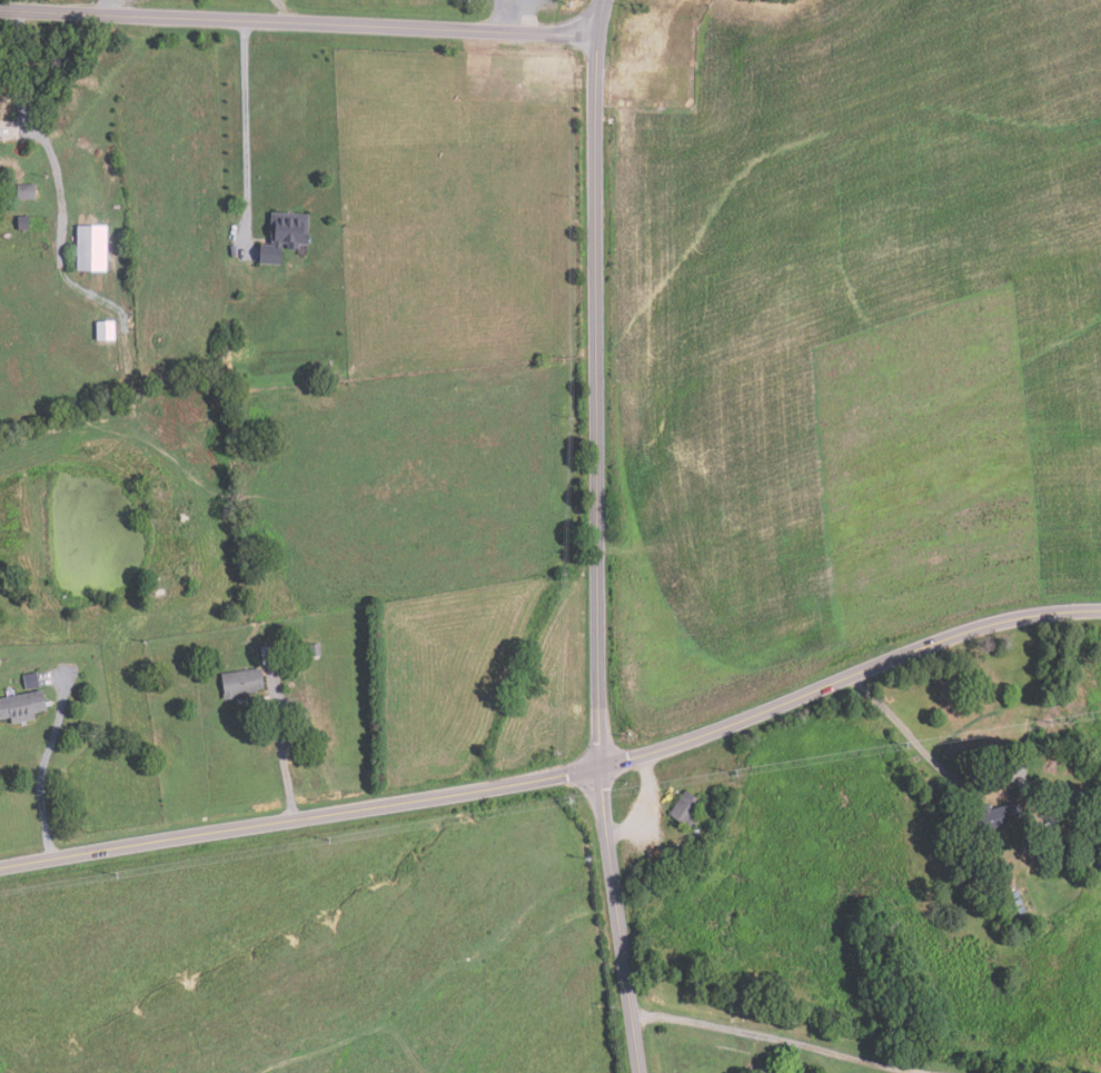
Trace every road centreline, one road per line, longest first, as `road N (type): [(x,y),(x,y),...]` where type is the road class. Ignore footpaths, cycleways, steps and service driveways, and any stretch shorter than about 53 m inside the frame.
road 1 (residential): [(0,7),(599,36)]
road 2 (tertiary): [(0,868),(425,797)]
road 3 (secondary): [(598,531),(596,150)]
road 4 (tertiary): [(850,668),(996,623),(1100,611)]
road 5 (secondary): [(618,779),(655,765),(665,741),(649,705),(625,696),(599,704),(583,726),(593,767),(618,779)]
road 6 (secondary): [(643,1072),(641,863)]
road 7 (tertiary): [(662,754),(703,722),(850,668)]
road 8 (tertiary): [(850,668),(701,708),(653,709)]
road 9 (tertiary): [(583,726),(546,755),(425,797)]
road 10 (secondary): [(638,698),(619,665),(598,531)]
road 11 (secondary): [(598,531),(599,704)]
road 12 (tertiary): [(425,797),(555,766),(593,767)]
road 13 (secondary): [(596,150),(606,0)]

